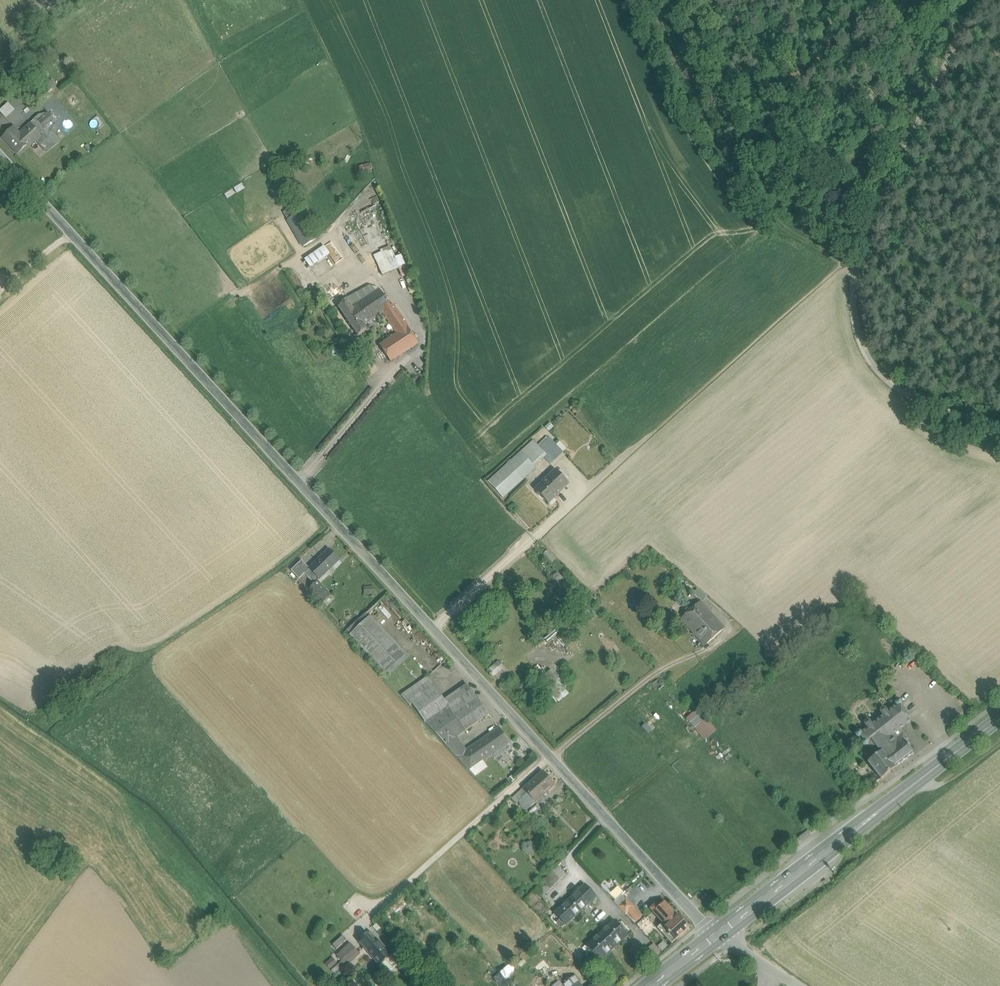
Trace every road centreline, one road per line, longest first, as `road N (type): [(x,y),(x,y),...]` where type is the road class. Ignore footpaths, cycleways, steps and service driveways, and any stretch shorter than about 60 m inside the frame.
road 1 (tertiary): [(719,935),(310,500),(0,150)]
road 2 (primary): [(719,935),(999,719)]
road 3 (track): [(976,0),(854,268)]
road 4 (track): [(854,268),(840,268),(638,446)]
road 5 (track): [(854,268),(858,334),(885,379),(925,403),(999,422)]

